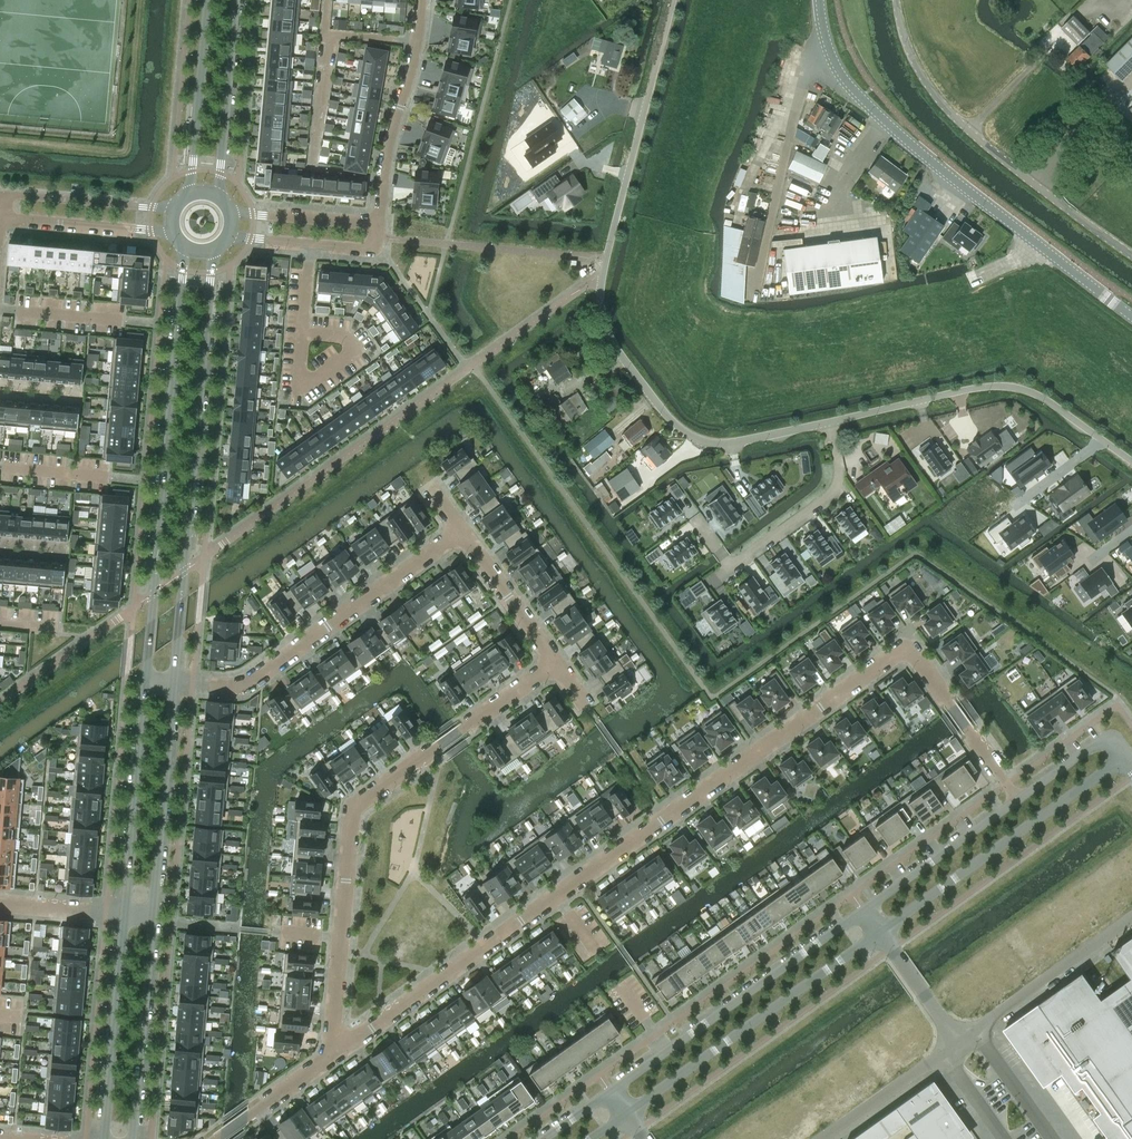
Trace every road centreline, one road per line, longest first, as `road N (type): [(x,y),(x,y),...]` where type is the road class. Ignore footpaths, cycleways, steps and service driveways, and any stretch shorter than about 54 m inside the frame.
road 1 (residential): [(342,1048),(893,657),(917,656),(1019,799)]
road 2 (unclassified): [(827,422),(730,444),(698,440),(663,411),(605,328),(603,270),(673,0)]
road 3 (residential): [(342,1048),(333,1021),(352,809),(552,668)]
road 4 (tertiary): [(1131,317),(917,150),(851,87),(830,53),(819,0)]
road 5 (tertiary): [(186,245),(147,679)]
road 6 (tertiary): [(174,681),(212,248)]
road 7 (unclassified): [(1131,256),(950,111),(918,68),(896,0)]
road 8 (residential): [(462,529),(251,681),(174,681)]
road 9 (unclassified): [(1131,461),(1052,404),(1007,386),(827,422)]
road 10 (unclassified): [(626,1114),(880,933)]
road 11 (unclassified): [(863,910),(610,1092)]
road 12 (unclassified): [(880,933),(1126,756)]
road 13 (tertiary): [(147,679),(125,915)]
road 14 (tertiary): [(153,917),(174,681)]
road 15 (residential): [(422,0),(378,226)]
road 16 (tertiary): [(125,915),(105,1138)]
road 17 (tertiary): [(132,1138),(153,917)]
road 18 (unclassified): [(959,1042),(1131,919)]
road 19 (residential): [(827,422),(838,465),(830,493),(731,570)]
road 20 (tertiary): [(219,198),(237,0)]
road 21 (tertiary): [(209,0),(192,194)]
road 22 (unclassified): [(1019,799),(863,910)]
road 23 (residential): [(0,216),(175,232)]
road 24 (residential): [(175,209),(0,194)]
road 25 (unclassified): [(822,1138),(959,1042)]
road 26 (residential): [(552,668),(462,529)]
road 27 (residential): [(217,1138),(342,1048)]
road 28 (residential): [(378,226),(229,213)]
road 29 (unclassified): [(959,1042),(988,1048),(1053,1138)]
road 30 (residential): [(303,333),(300,371),(308,386),(358,354),(346,337)]
road 31 (unclassified): [(880,933),(959,1042)]
road 32 (unclassified): [(1126,756),(1097,745),(1019,799)]
road 33 (residential): [(125,915),(0,904)]
road 34 (residential): [(0,309),(123,320)]

